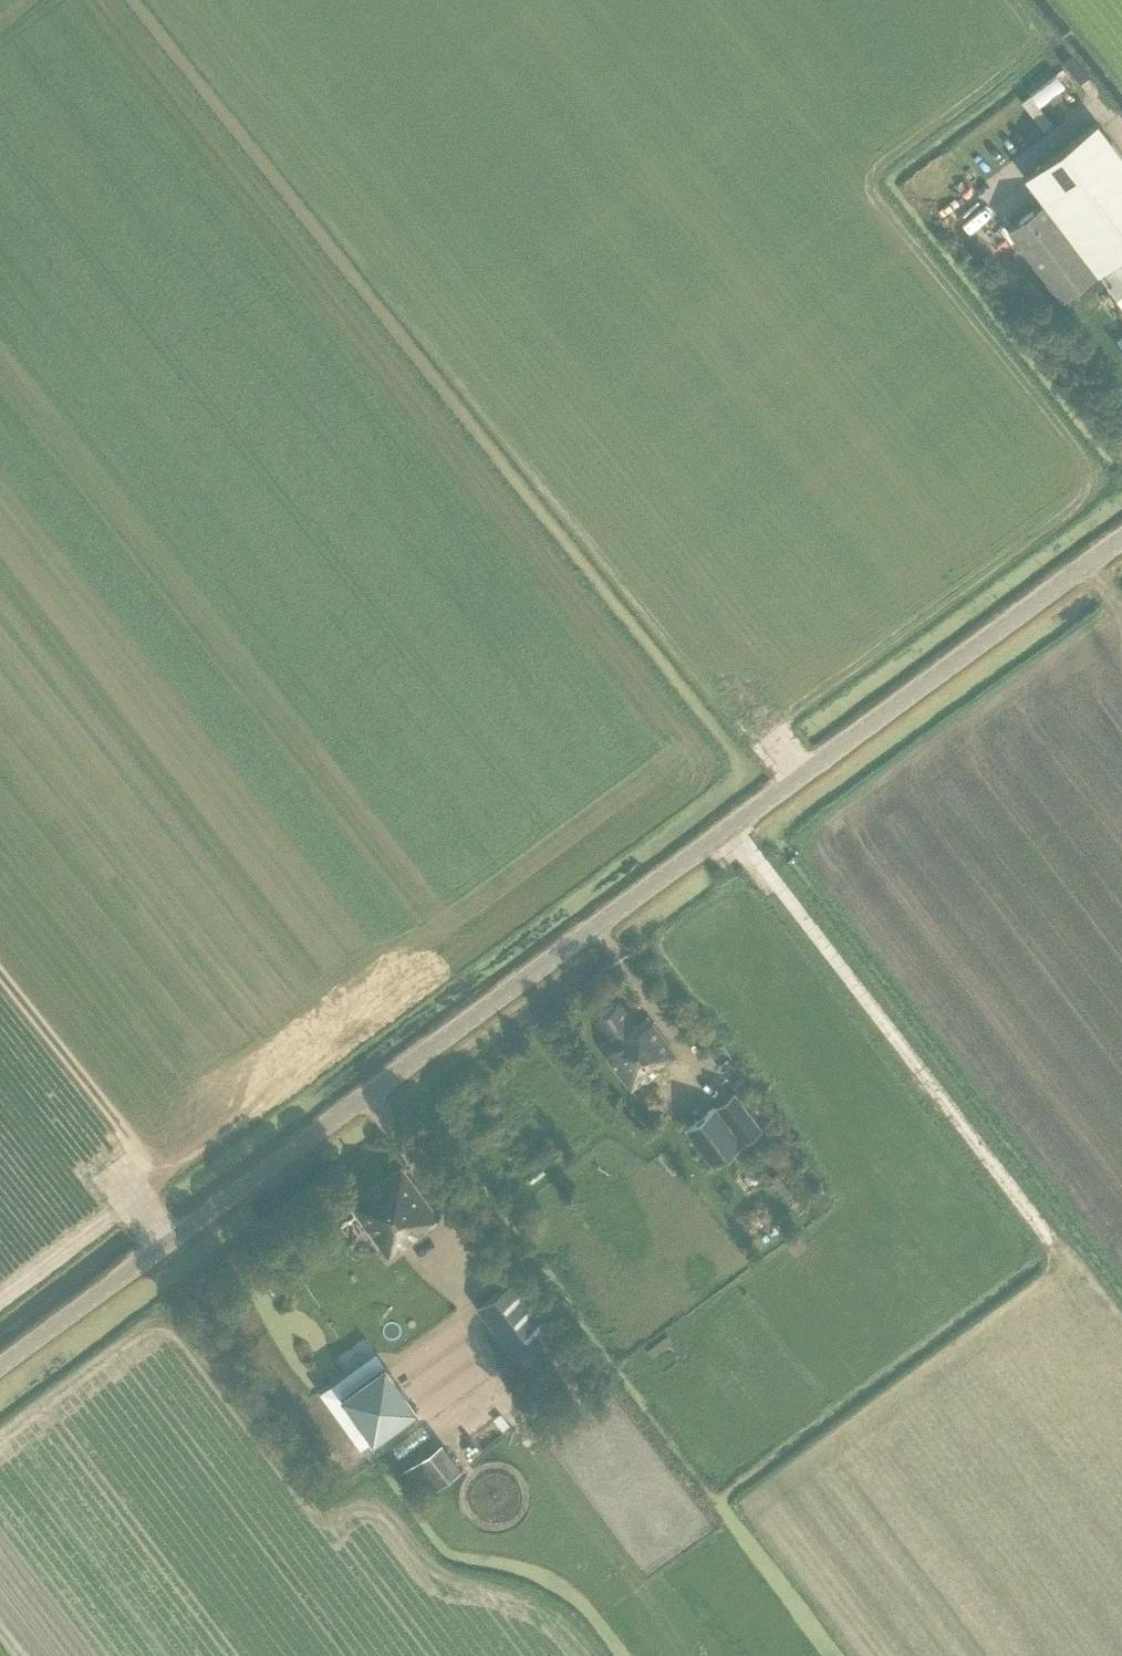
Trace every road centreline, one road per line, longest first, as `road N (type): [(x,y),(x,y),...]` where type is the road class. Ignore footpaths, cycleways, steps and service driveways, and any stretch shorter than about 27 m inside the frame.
road 1 (unclassified): [(0,1373),(1121,545)]

